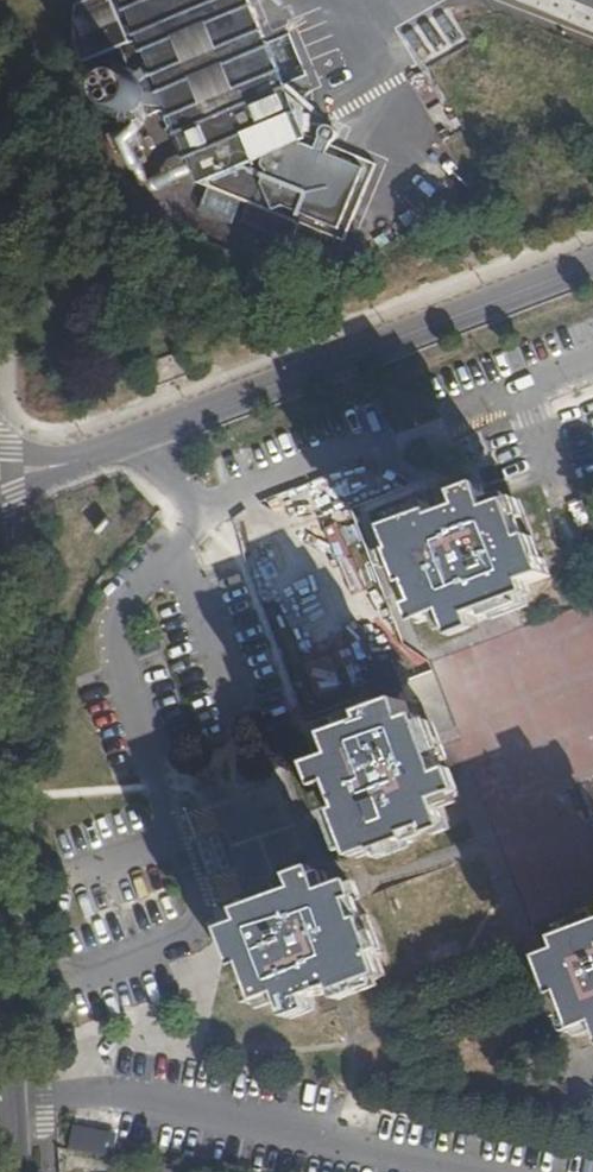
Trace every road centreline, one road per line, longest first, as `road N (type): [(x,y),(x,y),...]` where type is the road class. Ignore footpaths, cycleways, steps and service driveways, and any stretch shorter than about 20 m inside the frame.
road 1 (residential): [(592,265),(59,467),(0,472)]
road 2 (residential): [(483,1171),(170,1107),(96,1099),(9,1104)]
road 3 (unclassified): [(9,1104),(0,967)]

